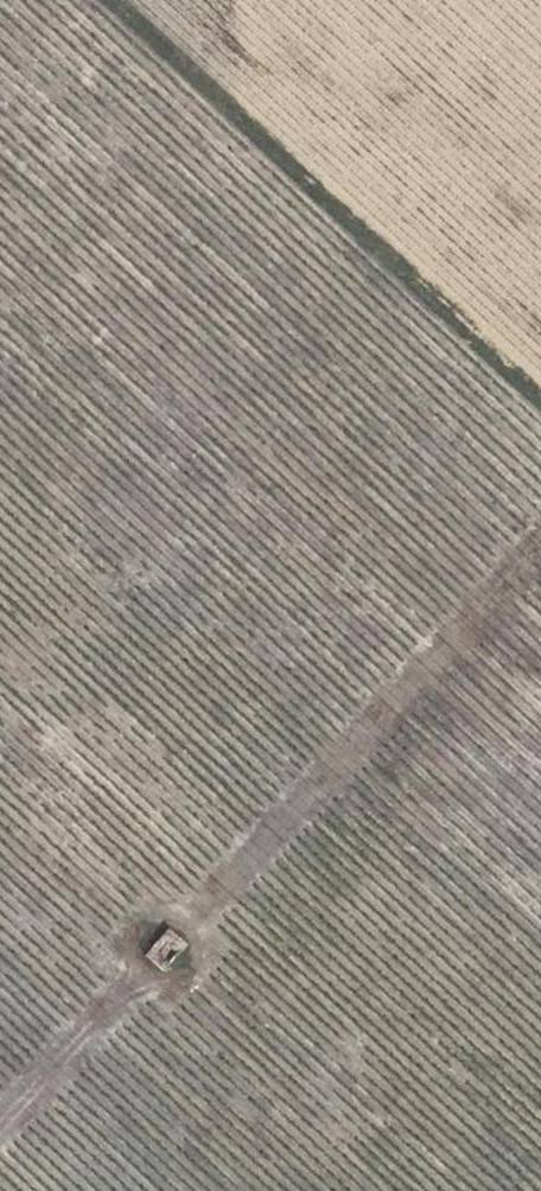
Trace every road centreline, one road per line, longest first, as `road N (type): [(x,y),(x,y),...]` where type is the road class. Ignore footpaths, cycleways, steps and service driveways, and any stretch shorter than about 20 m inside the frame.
road 1 (track): [(104,0),(540,414)]

